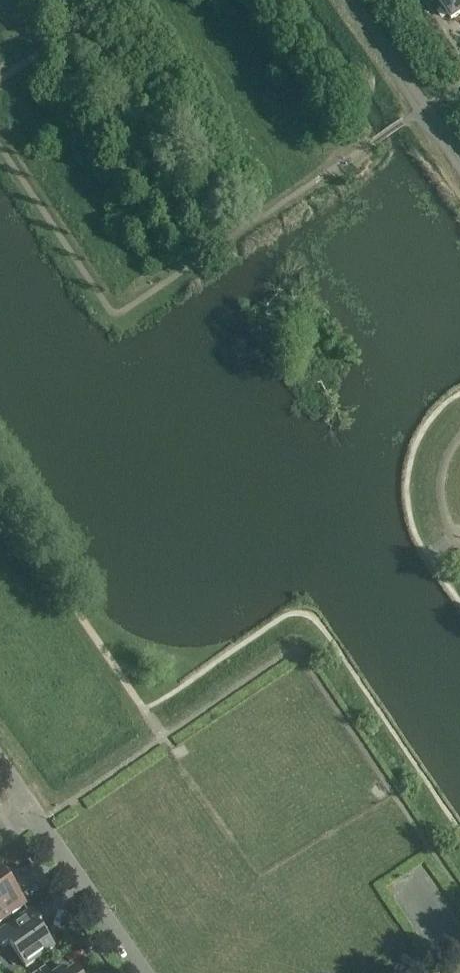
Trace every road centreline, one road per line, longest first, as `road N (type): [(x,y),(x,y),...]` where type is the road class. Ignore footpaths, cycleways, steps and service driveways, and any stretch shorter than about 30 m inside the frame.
road 1 (residential): [(148,972),(32,811)]

